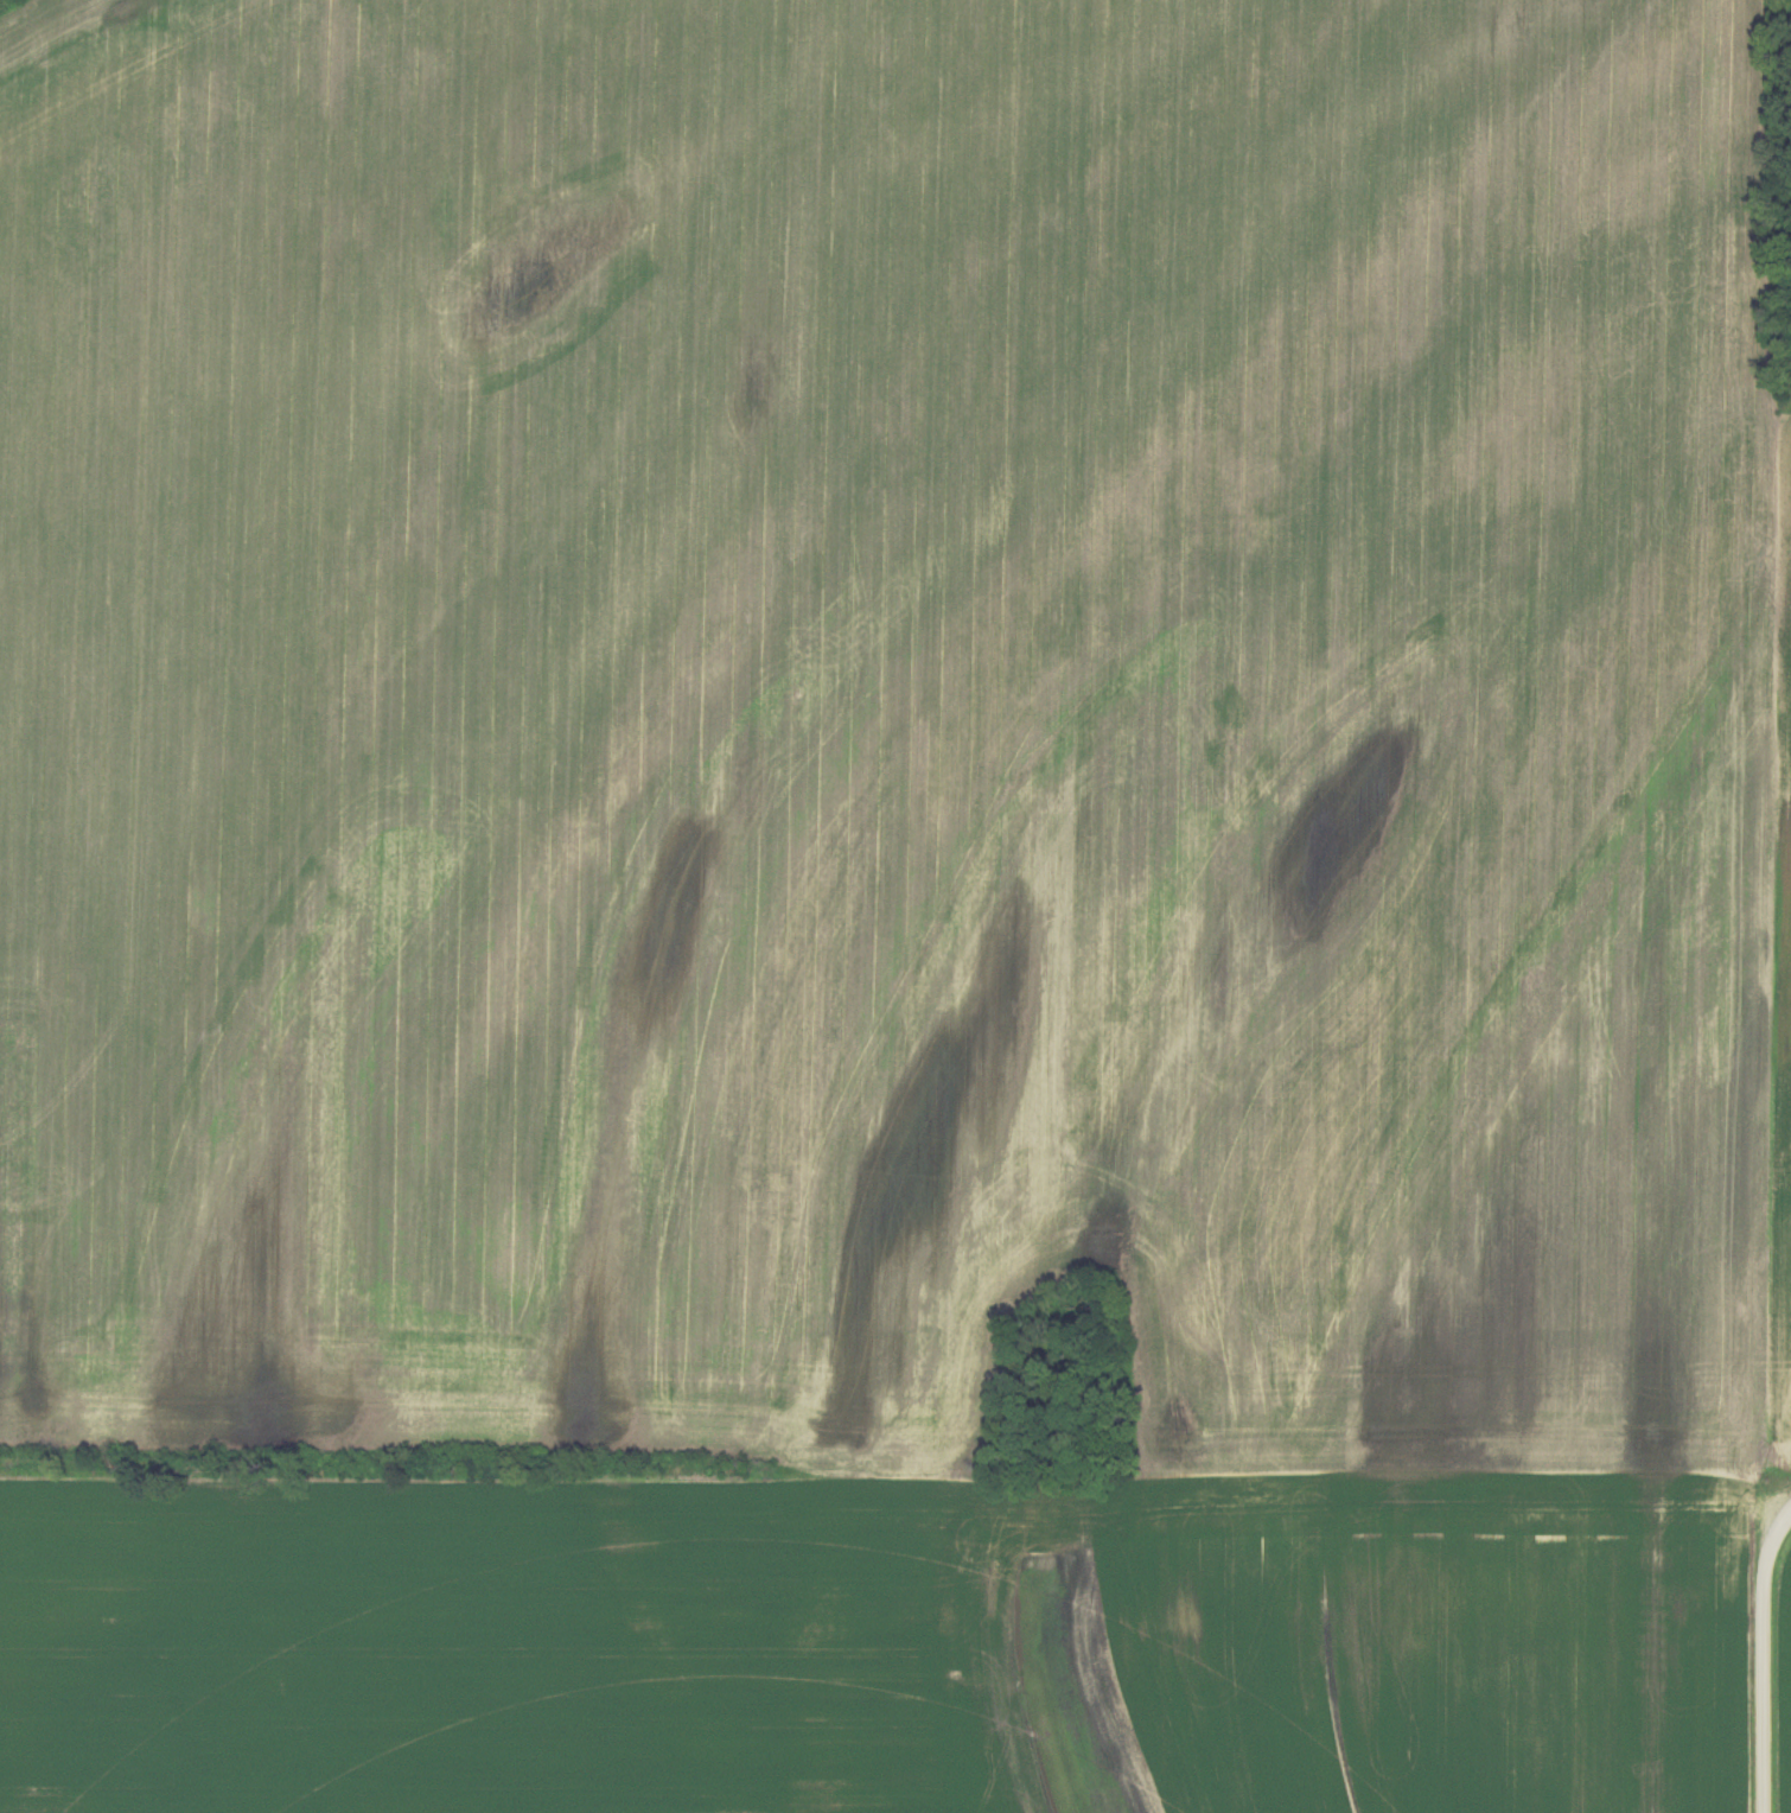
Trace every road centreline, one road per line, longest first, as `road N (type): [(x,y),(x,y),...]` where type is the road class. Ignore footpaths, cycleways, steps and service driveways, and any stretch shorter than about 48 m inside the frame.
road 1 (residential): [(1768,1812),(1764,1567),(1772,1535),(1790,1511)]

